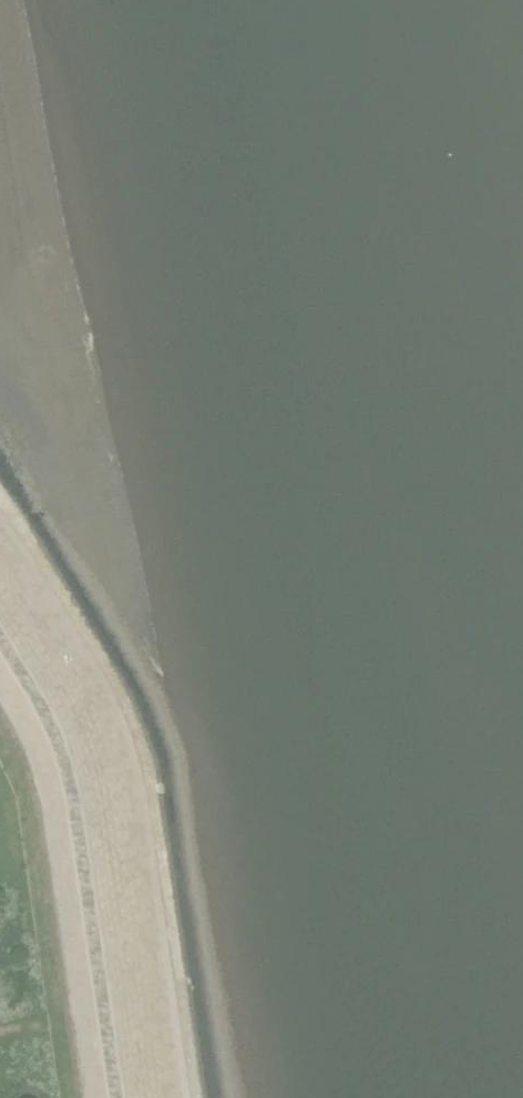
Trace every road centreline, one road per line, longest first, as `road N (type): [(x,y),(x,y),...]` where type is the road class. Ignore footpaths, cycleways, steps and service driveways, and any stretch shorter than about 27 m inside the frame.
road 1 (track): [(110,1097),(67,785),(45,723),(0,651)]
road 2 (track): [(86,1097),(35,767),(0,702)]

